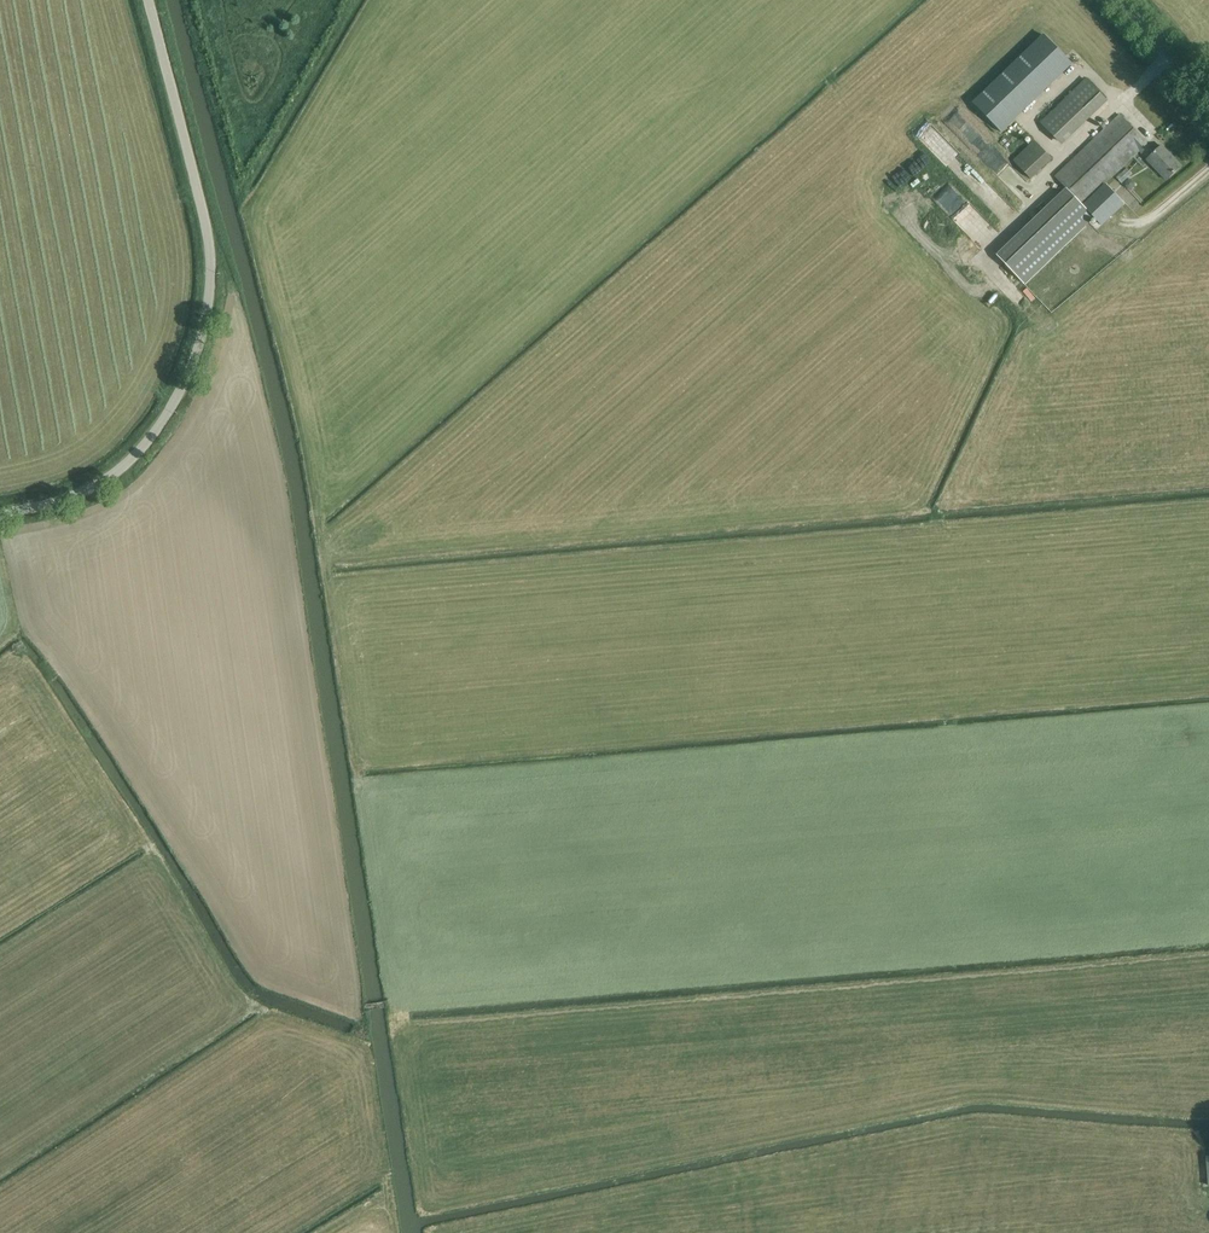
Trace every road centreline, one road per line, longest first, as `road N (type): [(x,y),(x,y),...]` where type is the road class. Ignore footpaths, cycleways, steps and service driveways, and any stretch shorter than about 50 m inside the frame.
road 1 (unclassified): [(0,513),(65,497),(120,468),(172,406),(203,332),(209,244),(148,0)]
road 2 (unclassified): [(1208,94),(1118,0)]

